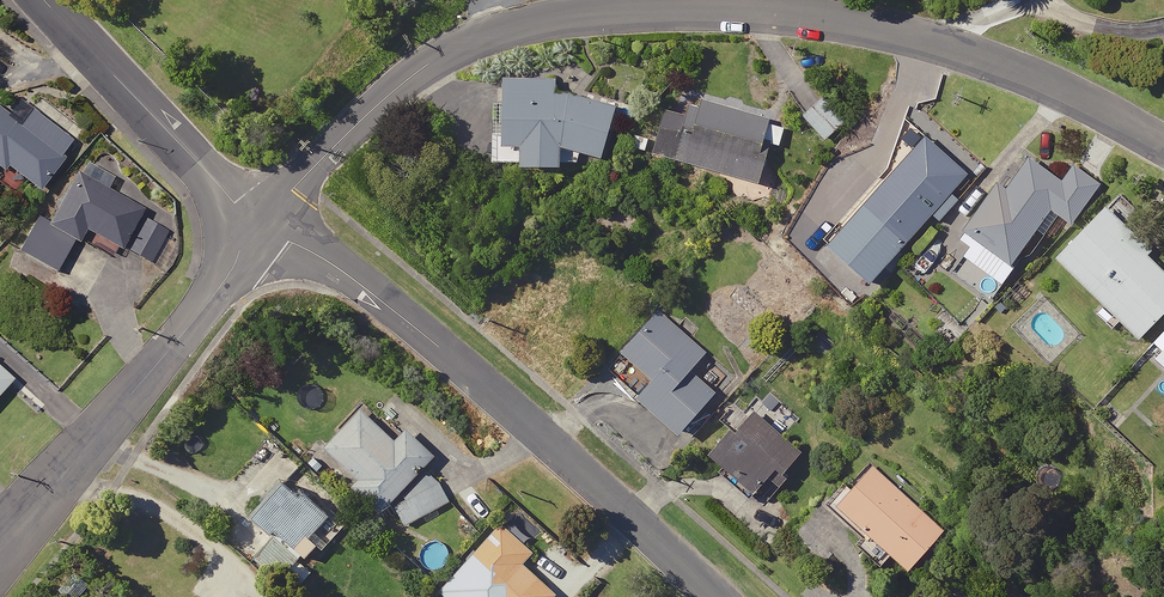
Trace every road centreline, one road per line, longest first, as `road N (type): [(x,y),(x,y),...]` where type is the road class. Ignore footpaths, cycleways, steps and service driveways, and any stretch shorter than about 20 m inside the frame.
road 1 (residential): [(1163,144),(991,59),(864,23),(797,13),(620,11),(493,30),(450,51),(411,77),(245,233)]
road 2 (residential): [(718,596),(354,279),(315,254),(245,233)]
road 3 (residential): [(245,233),(219,298),(0,553)]
road 4 (residential): [(45,0),(234,202),(245,233)]

